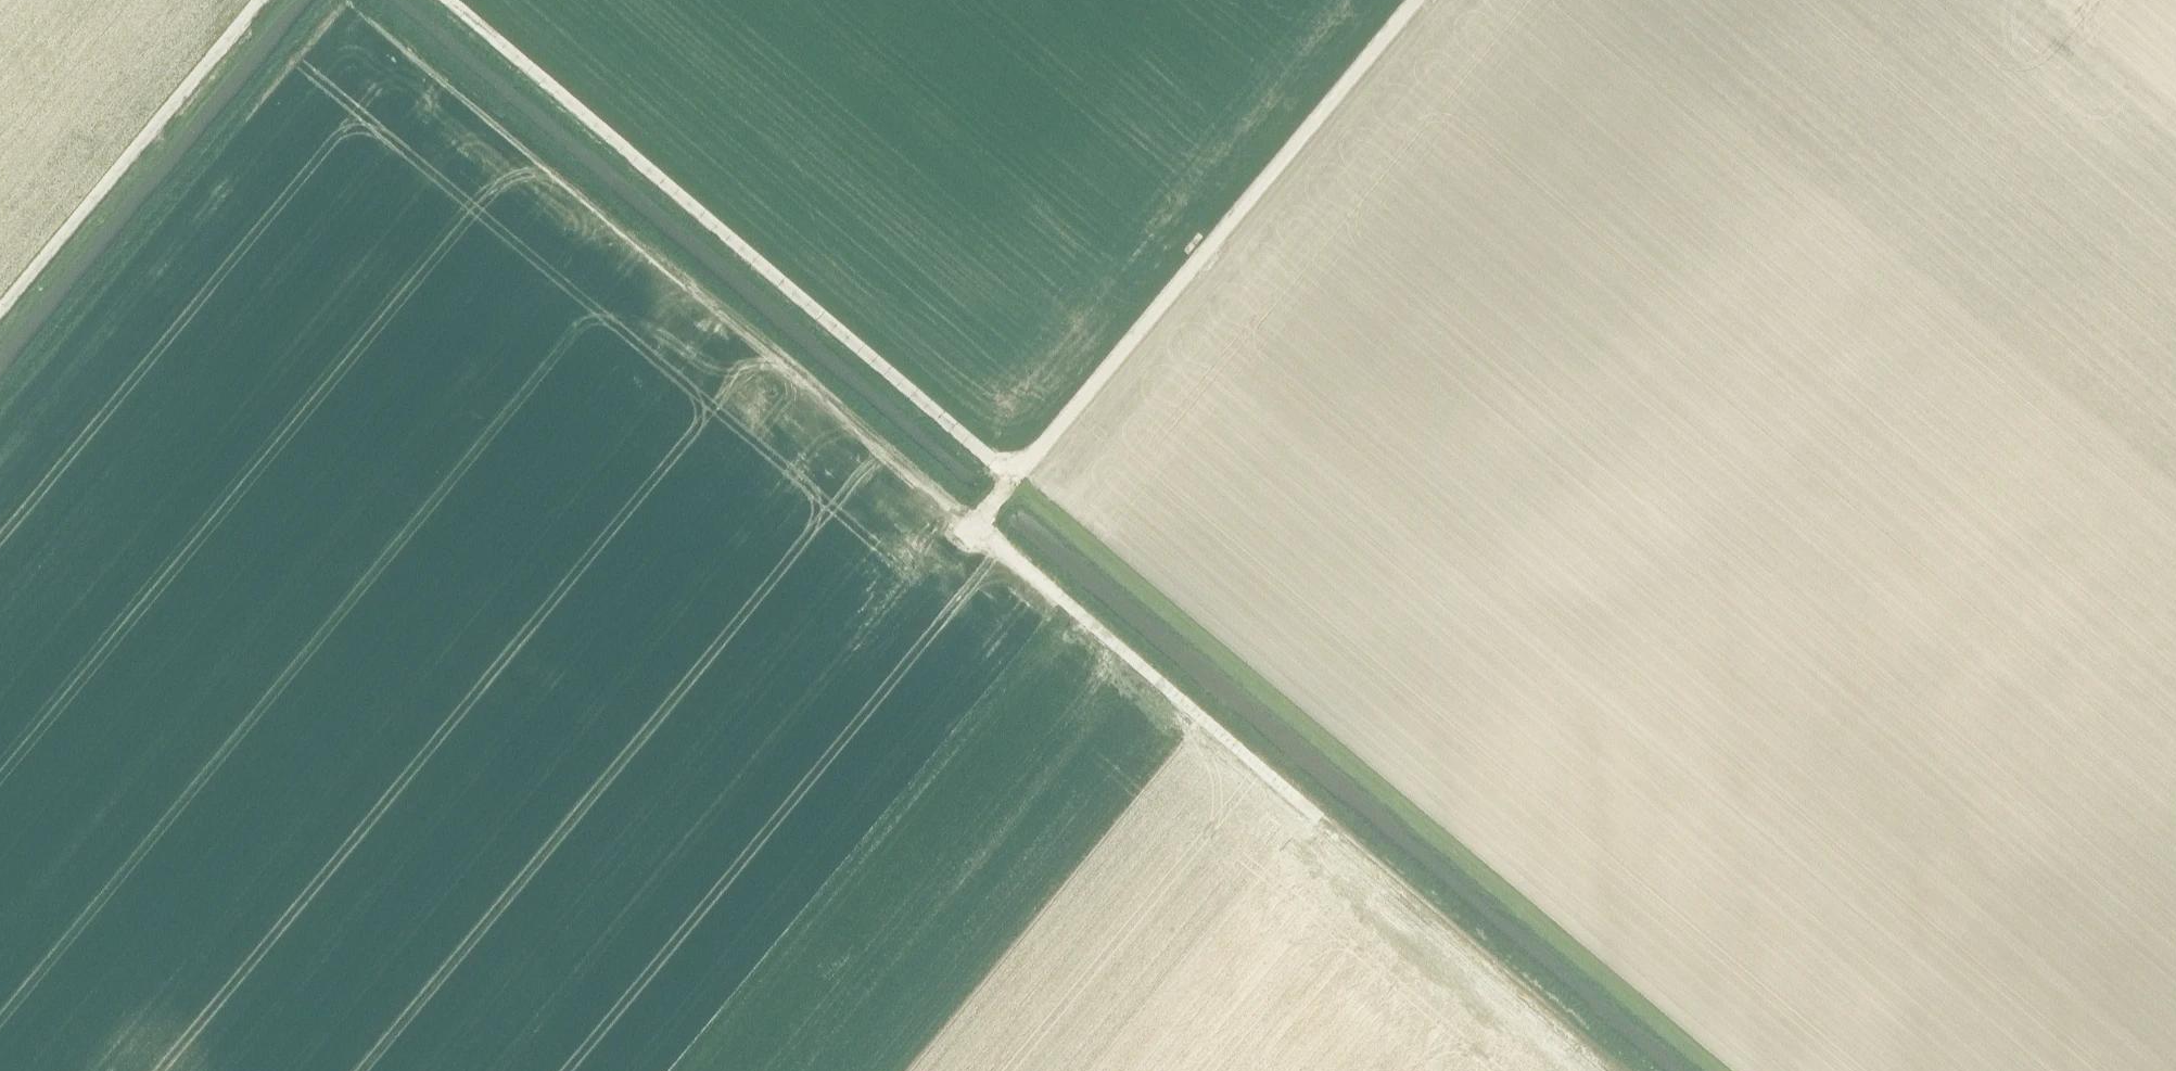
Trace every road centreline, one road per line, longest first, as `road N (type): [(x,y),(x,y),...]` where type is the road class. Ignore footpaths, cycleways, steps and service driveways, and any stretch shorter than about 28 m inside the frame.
road 1 (track): [(1318,819),(1619,1070)]

